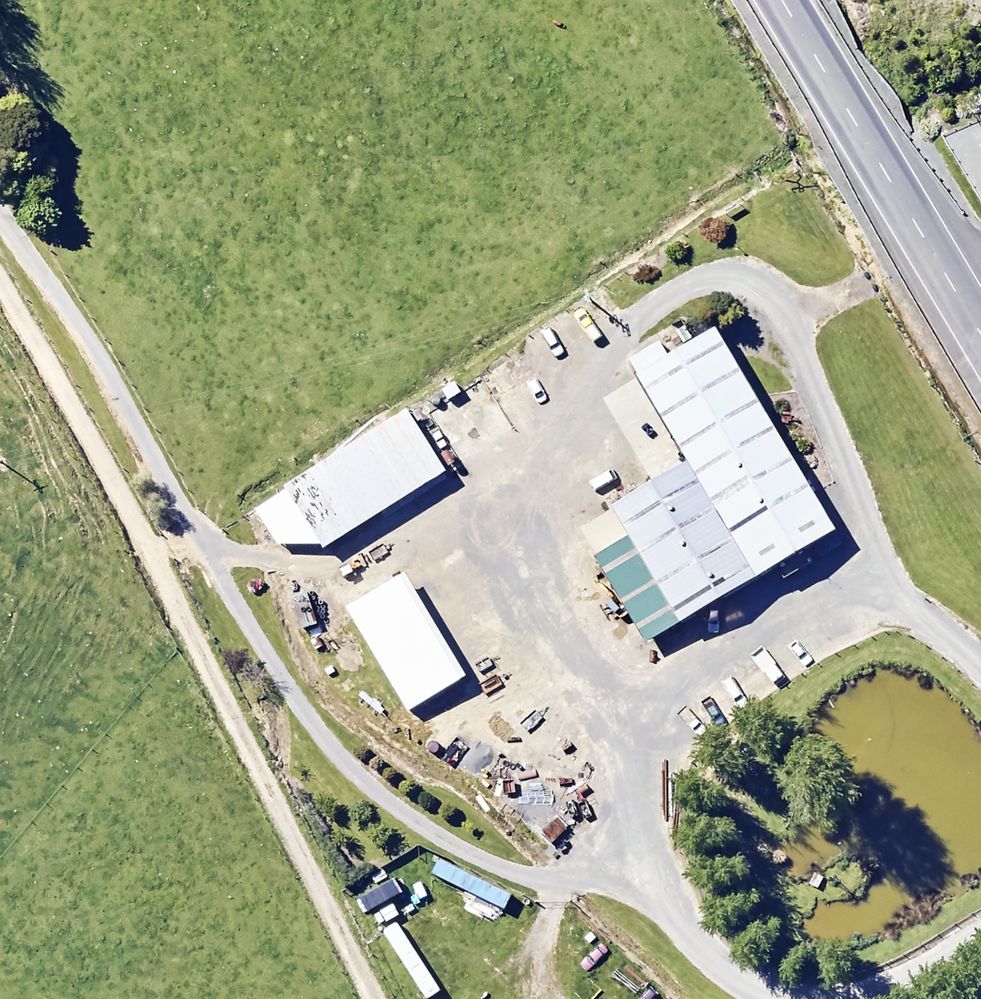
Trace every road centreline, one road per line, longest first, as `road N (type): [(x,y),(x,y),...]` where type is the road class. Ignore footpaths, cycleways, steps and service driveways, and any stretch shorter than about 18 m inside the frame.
road 1 (track): [(663,894),(527,876),(480,858),(411,817),(314,729),(0,201)]
road 2 (track): [(913,618),(777,308),(737,286),(673,294),(625,337),(579,401),(551,518),(555,609),(579,698),(631,790)]
road 3 (track): [(980,932),(883,993),(852,996),(760,977),(706,941),(654,881),(631,774),(647,731),(678,695),(808,610),(855,605),(899,612),(980,667)]
road 4 (track): [(0,293),(375,998)]
road 5 (trunk): [(777,0),(980,339)]

